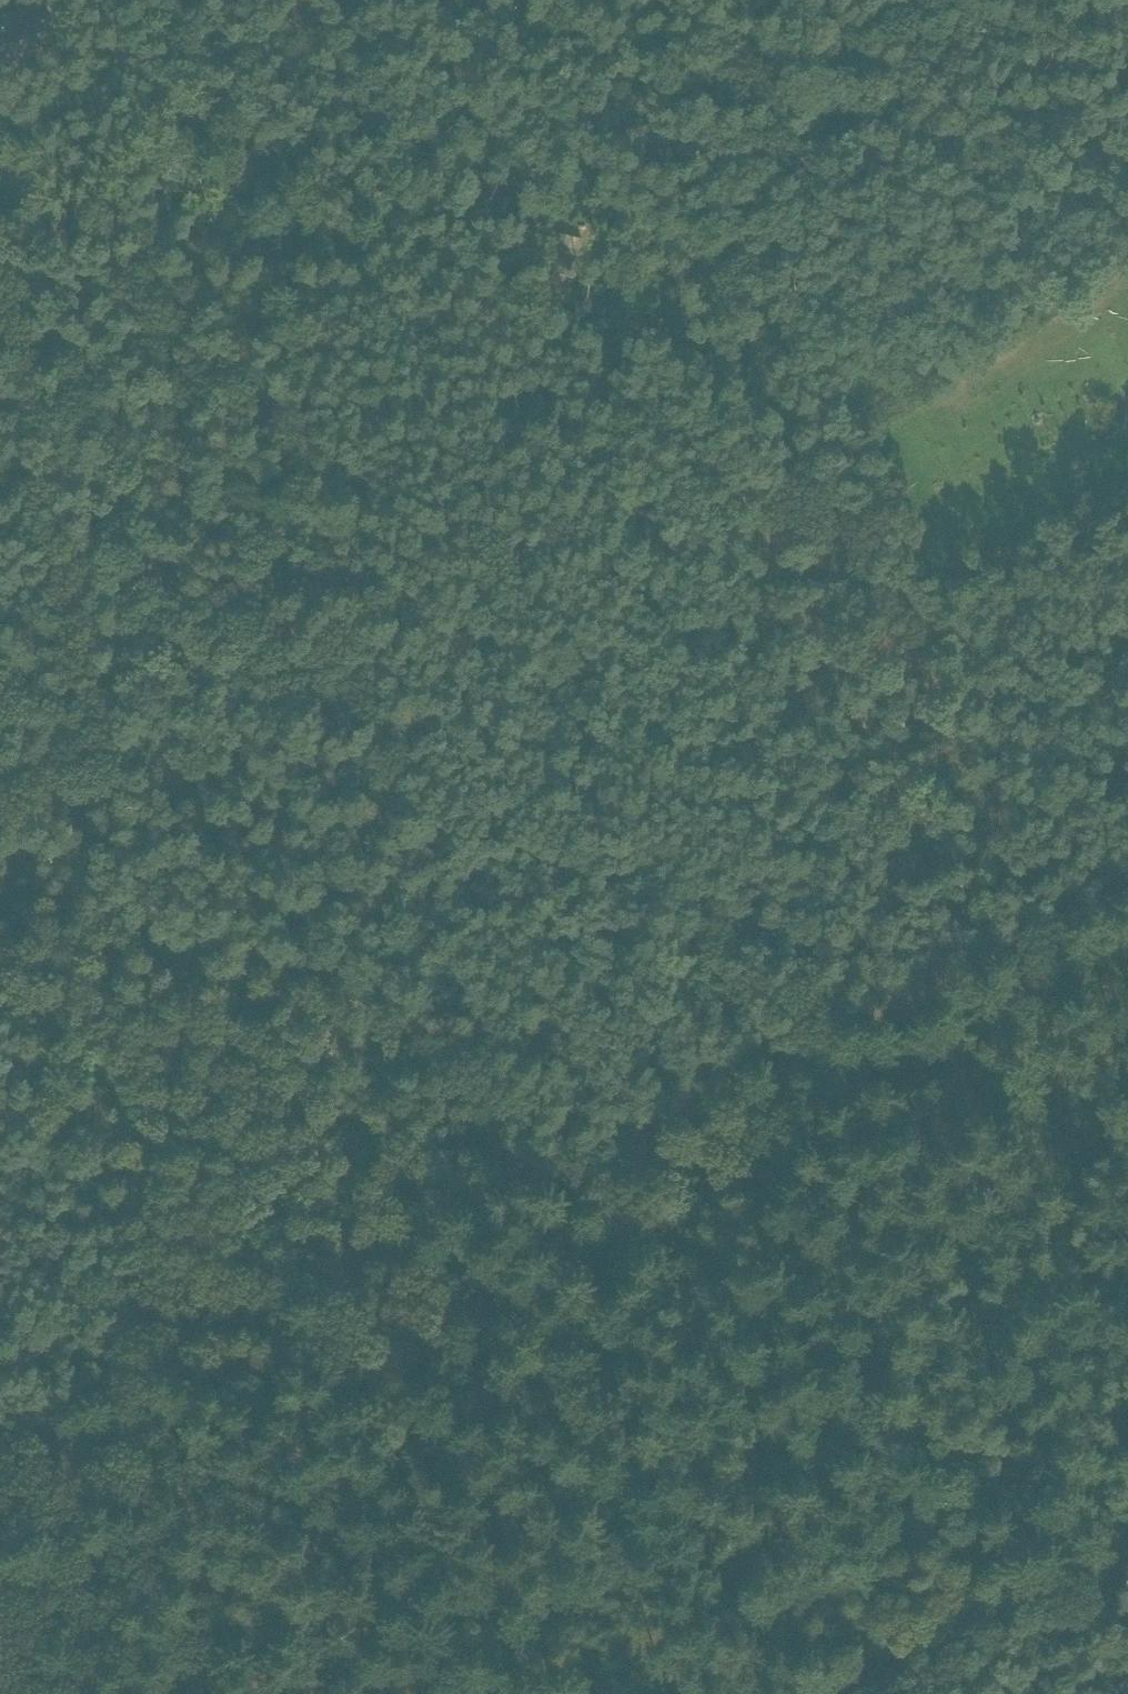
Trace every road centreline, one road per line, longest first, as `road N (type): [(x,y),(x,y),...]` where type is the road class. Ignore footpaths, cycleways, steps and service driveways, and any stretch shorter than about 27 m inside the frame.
road 1 (track): [(1127,897),(0,1441)]
road 2 (track): [(222,113),(359,669),(530,1185)]
road 3 (track): [(213,1693),(156,1498),(113,1387),(164,1095),(214,960),(359,669)]
road 4 (track): [(222,113),(296,161),(754,510)]
road 5 (track): [(754,510),(832,575),(1127,769)]
road 6 (track): [(877,0),(987,290)]
road 7 (track): [(856,1693),(1127,1563)]
road 8 (track): [(222,113),(195,149),(94,227),(23,240)]
road 9 (track): [(0,879),(213,963)]
road 10 (track): [(222,113),(135,0)]

